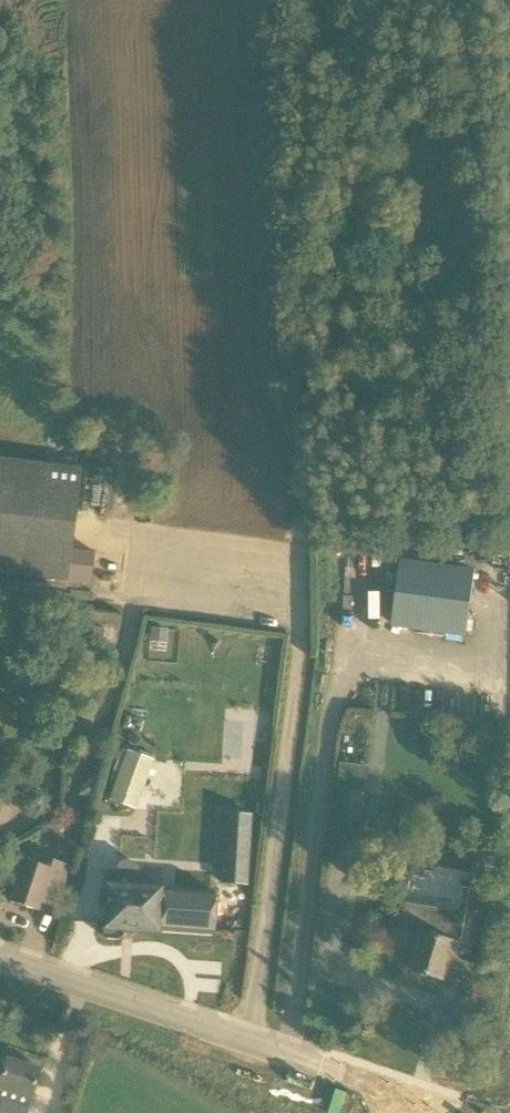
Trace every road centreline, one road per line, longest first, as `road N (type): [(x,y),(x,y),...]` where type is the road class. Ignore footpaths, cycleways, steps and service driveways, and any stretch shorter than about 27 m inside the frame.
road 1 (track): [(480,519),(460,0)]
road 2 (tertiary): [(416,1112),(391,1093),(0,961)]

